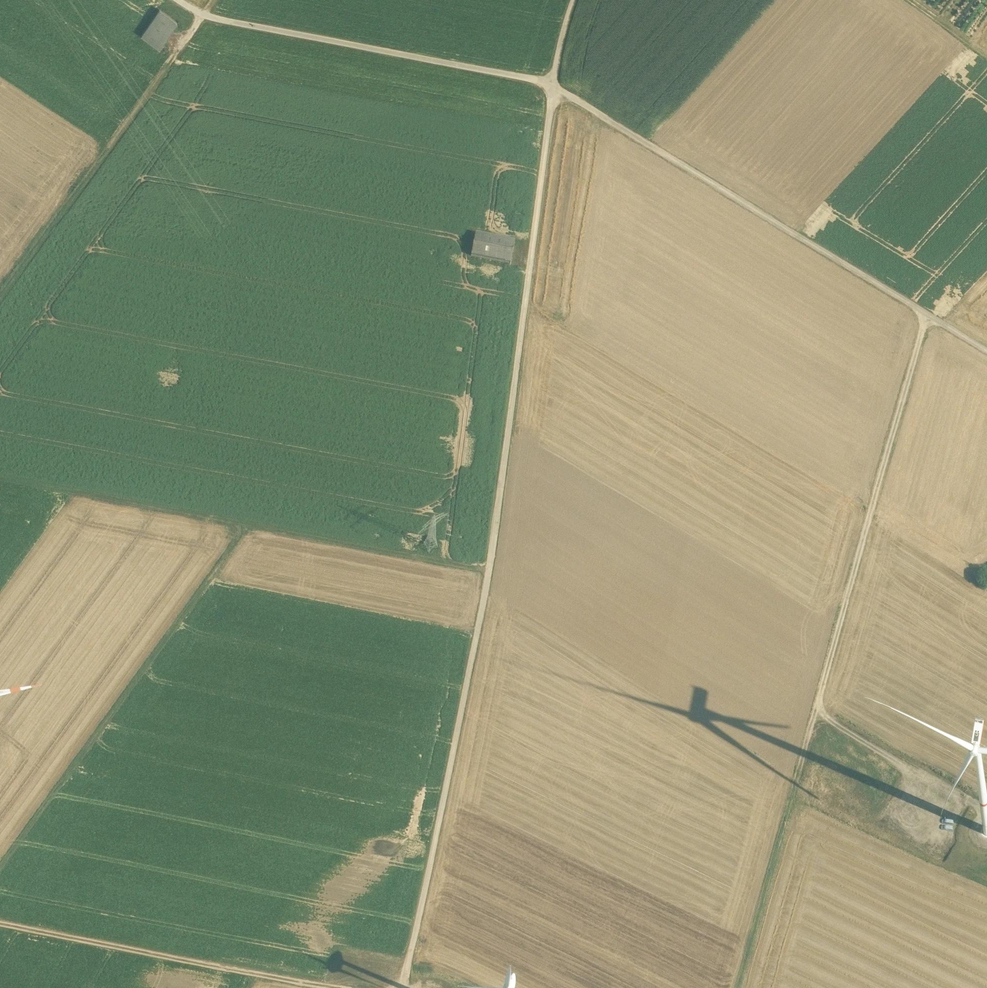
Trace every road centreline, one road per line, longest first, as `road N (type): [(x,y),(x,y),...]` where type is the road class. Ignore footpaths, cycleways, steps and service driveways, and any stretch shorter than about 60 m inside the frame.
road 1 (track): [(575,0),(554,88),(489,575),(402,987)]
road 2 (track): [(986,350),(554,88),(215,20)]
road 3 (track): [(927,314),(815,714),(983,817)]
road 4 (track): [(0,481),(489,575)]
road 5 (track): [(255,532),(0,889)]
road 6 (track): [(226,0),(0,315)]

